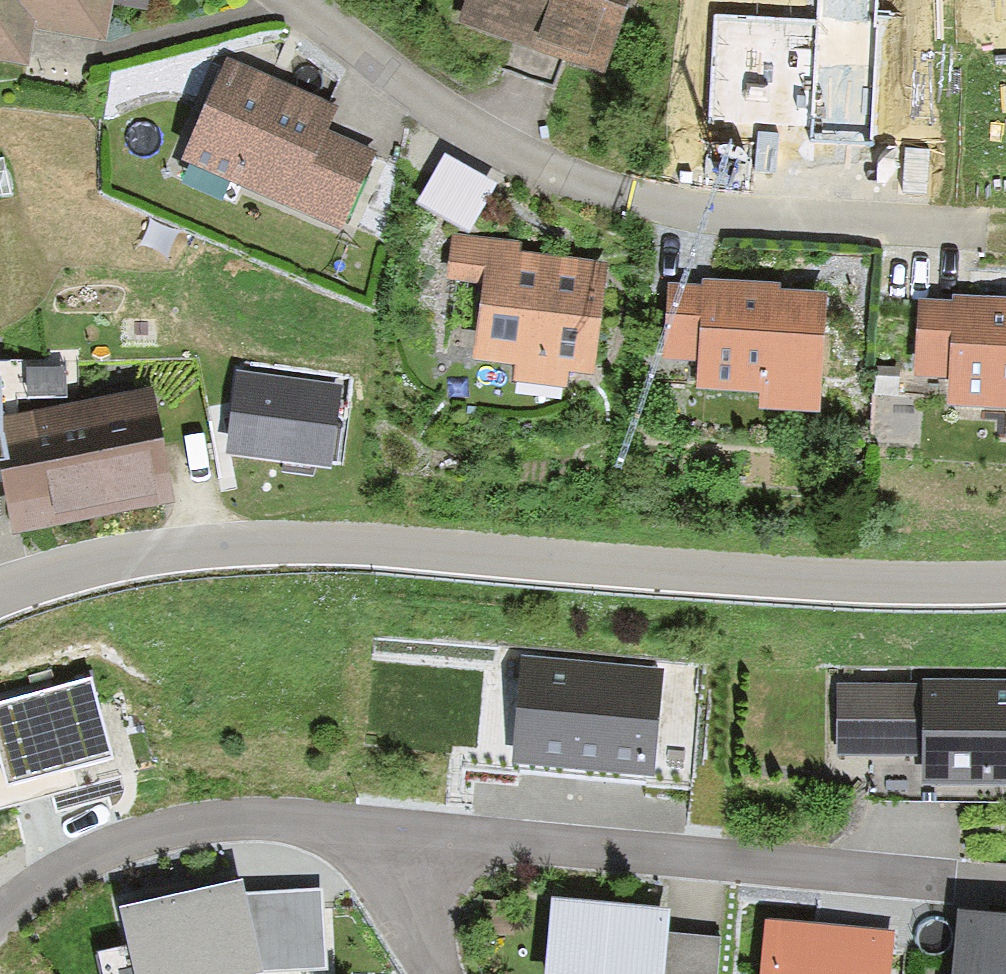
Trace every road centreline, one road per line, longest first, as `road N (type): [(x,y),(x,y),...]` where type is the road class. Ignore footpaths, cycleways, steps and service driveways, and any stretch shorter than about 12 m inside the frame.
road 1 (tertiary): [(1005,583),(780,579),(277,543),(117,559),(0,593)]
road 2 (residential): [(292,0),(440,114),(561,181),(641,205),(974,224)]
road 3 (residential): [(398,831),(1005,891)]
road 4 (residential): [(0,913),(104,853),(210,820),(398,831)]
road 5 (residential): [(398,831),(395,886),(440,973)]

